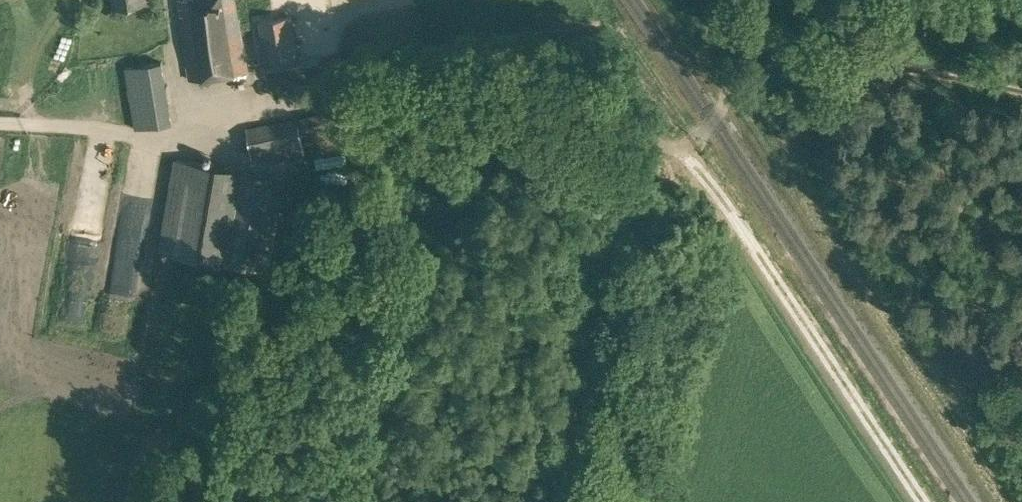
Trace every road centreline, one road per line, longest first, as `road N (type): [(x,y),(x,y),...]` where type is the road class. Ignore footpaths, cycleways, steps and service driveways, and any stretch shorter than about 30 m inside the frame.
road 1 (track): [(923,501),(719,193),(681,148)]
road 2 (track): [(748,62),(764,43),(798,41),(1021,85)]

